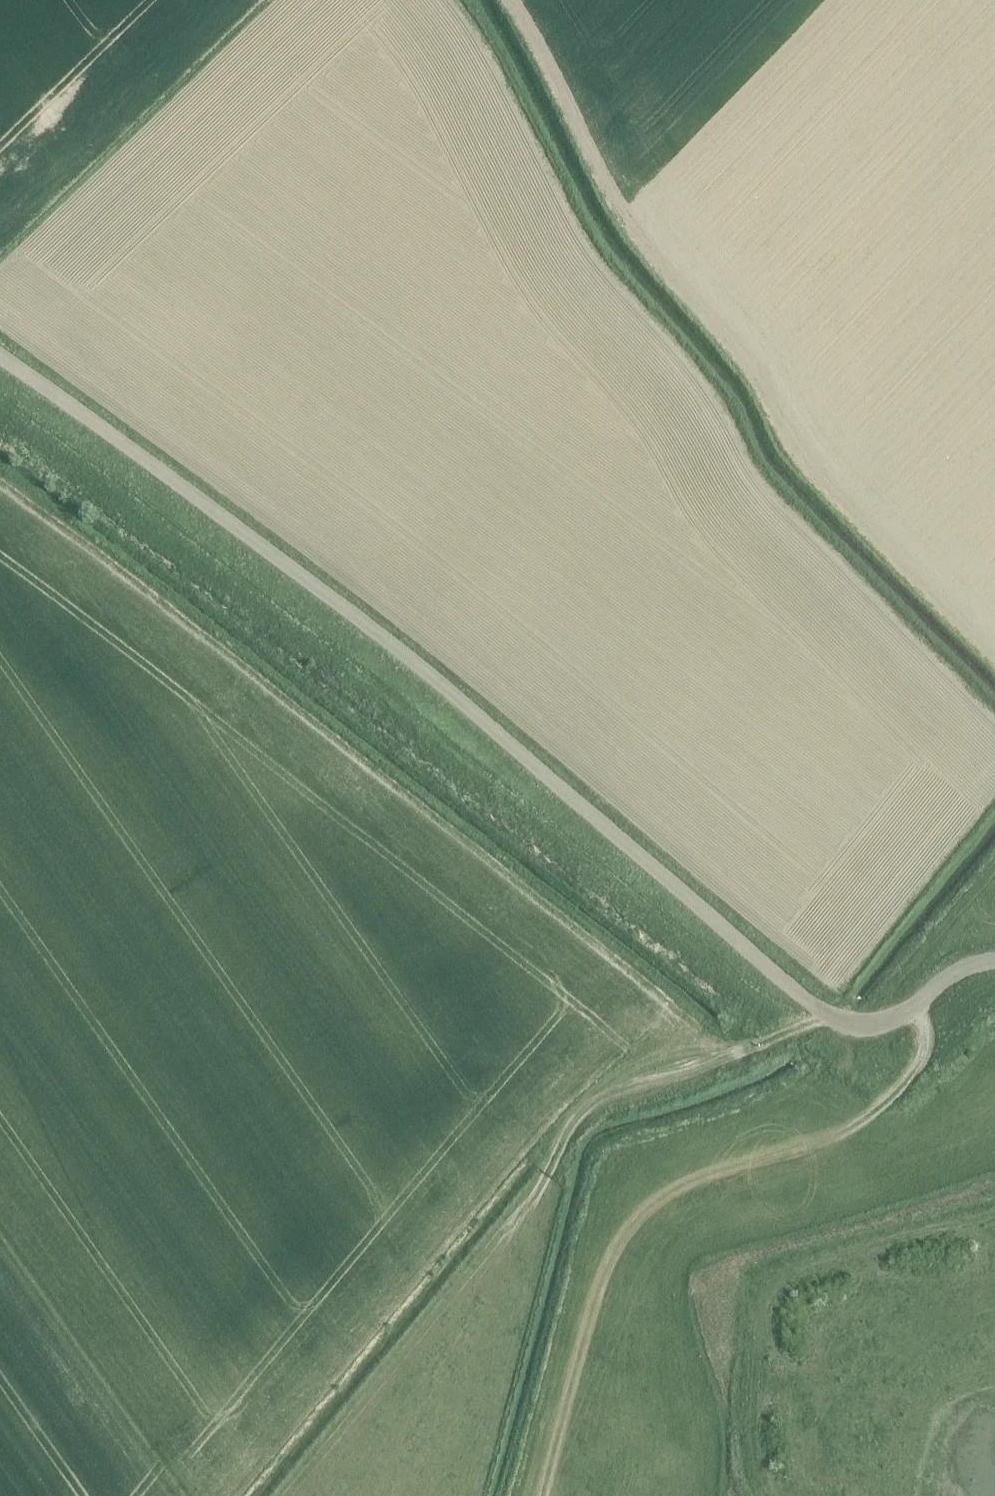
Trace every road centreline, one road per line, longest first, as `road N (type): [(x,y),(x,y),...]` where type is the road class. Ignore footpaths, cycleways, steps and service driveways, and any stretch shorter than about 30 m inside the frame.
road 1 (unclassified): [(994,961),(959,971),(893,1022),(835,1021),(437,680),(0,354)]
road 2 (track): [(912,1009),(928,1030),(921,1056),(861,1124),(663,1199),(629,1230),(598,1286),(546,1495)]
road 3 (track): [(812,1032),(618,1098),(579,1124),(451,1302)]

